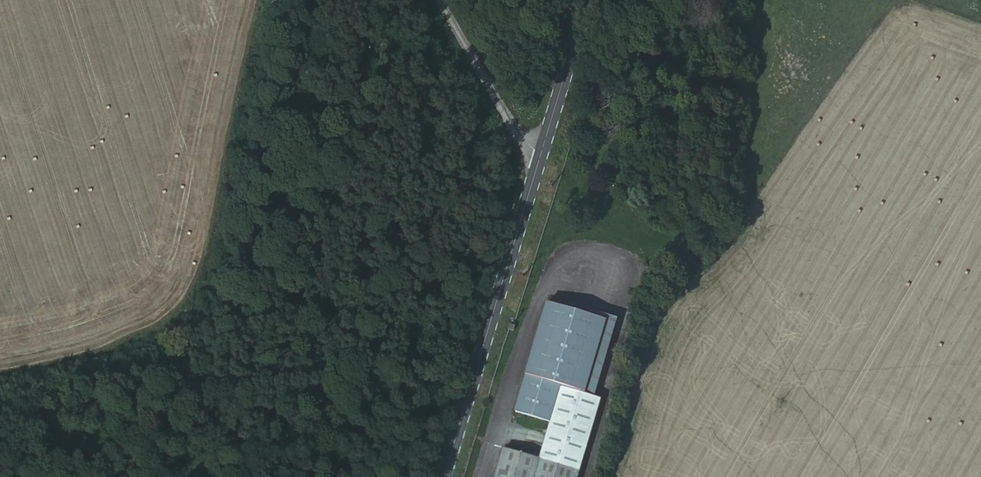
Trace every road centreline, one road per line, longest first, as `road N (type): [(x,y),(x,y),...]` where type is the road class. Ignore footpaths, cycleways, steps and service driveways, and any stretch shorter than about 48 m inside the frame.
road 1 (secondary): [(445,476),(538,163)]
road 2 (unclassified): [(538,163),(438,0)]
road 3 (secondary): [(538,163),(586,0)]

